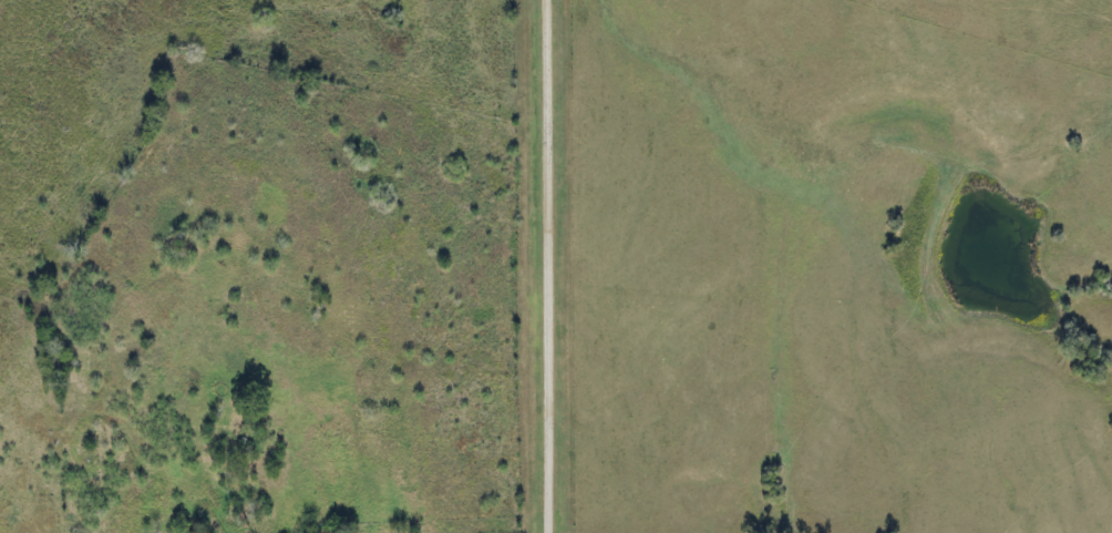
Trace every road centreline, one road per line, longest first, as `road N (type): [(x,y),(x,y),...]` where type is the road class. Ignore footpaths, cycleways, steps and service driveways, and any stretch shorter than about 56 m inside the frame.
road 1 (residential): [(553,532),(557,0)]

